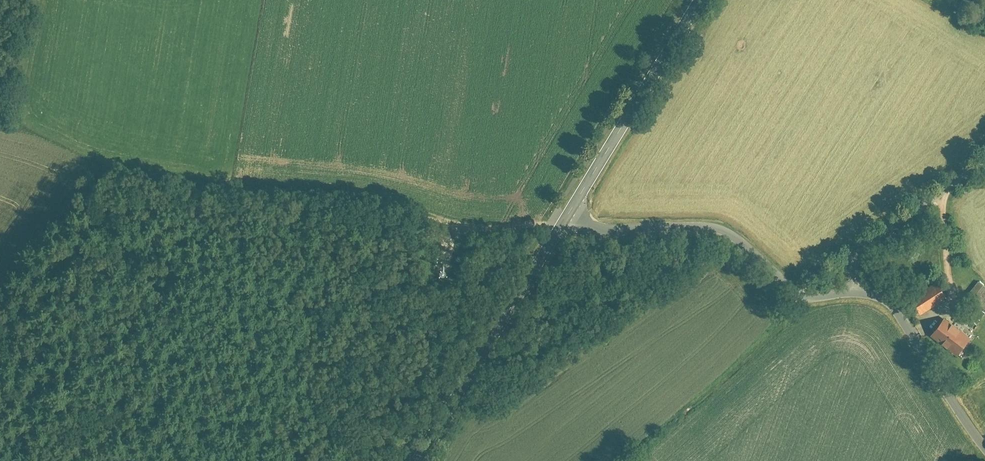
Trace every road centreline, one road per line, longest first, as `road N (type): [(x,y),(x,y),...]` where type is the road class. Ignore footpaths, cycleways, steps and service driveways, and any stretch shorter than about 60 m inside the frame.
road 1 (residential): [(566,216),(606,230),(720,231),(802,296),(850,294)]
road 2 (tertiary): [(412,460),(566,216)]
road 3 (tertiary): [(566,216),(698,0)]
road 4 (residential): [(850,294),(879,298),(899,314),(984,449)]
road 5 (residential): [(984,160),(864,249),(850,294)]

